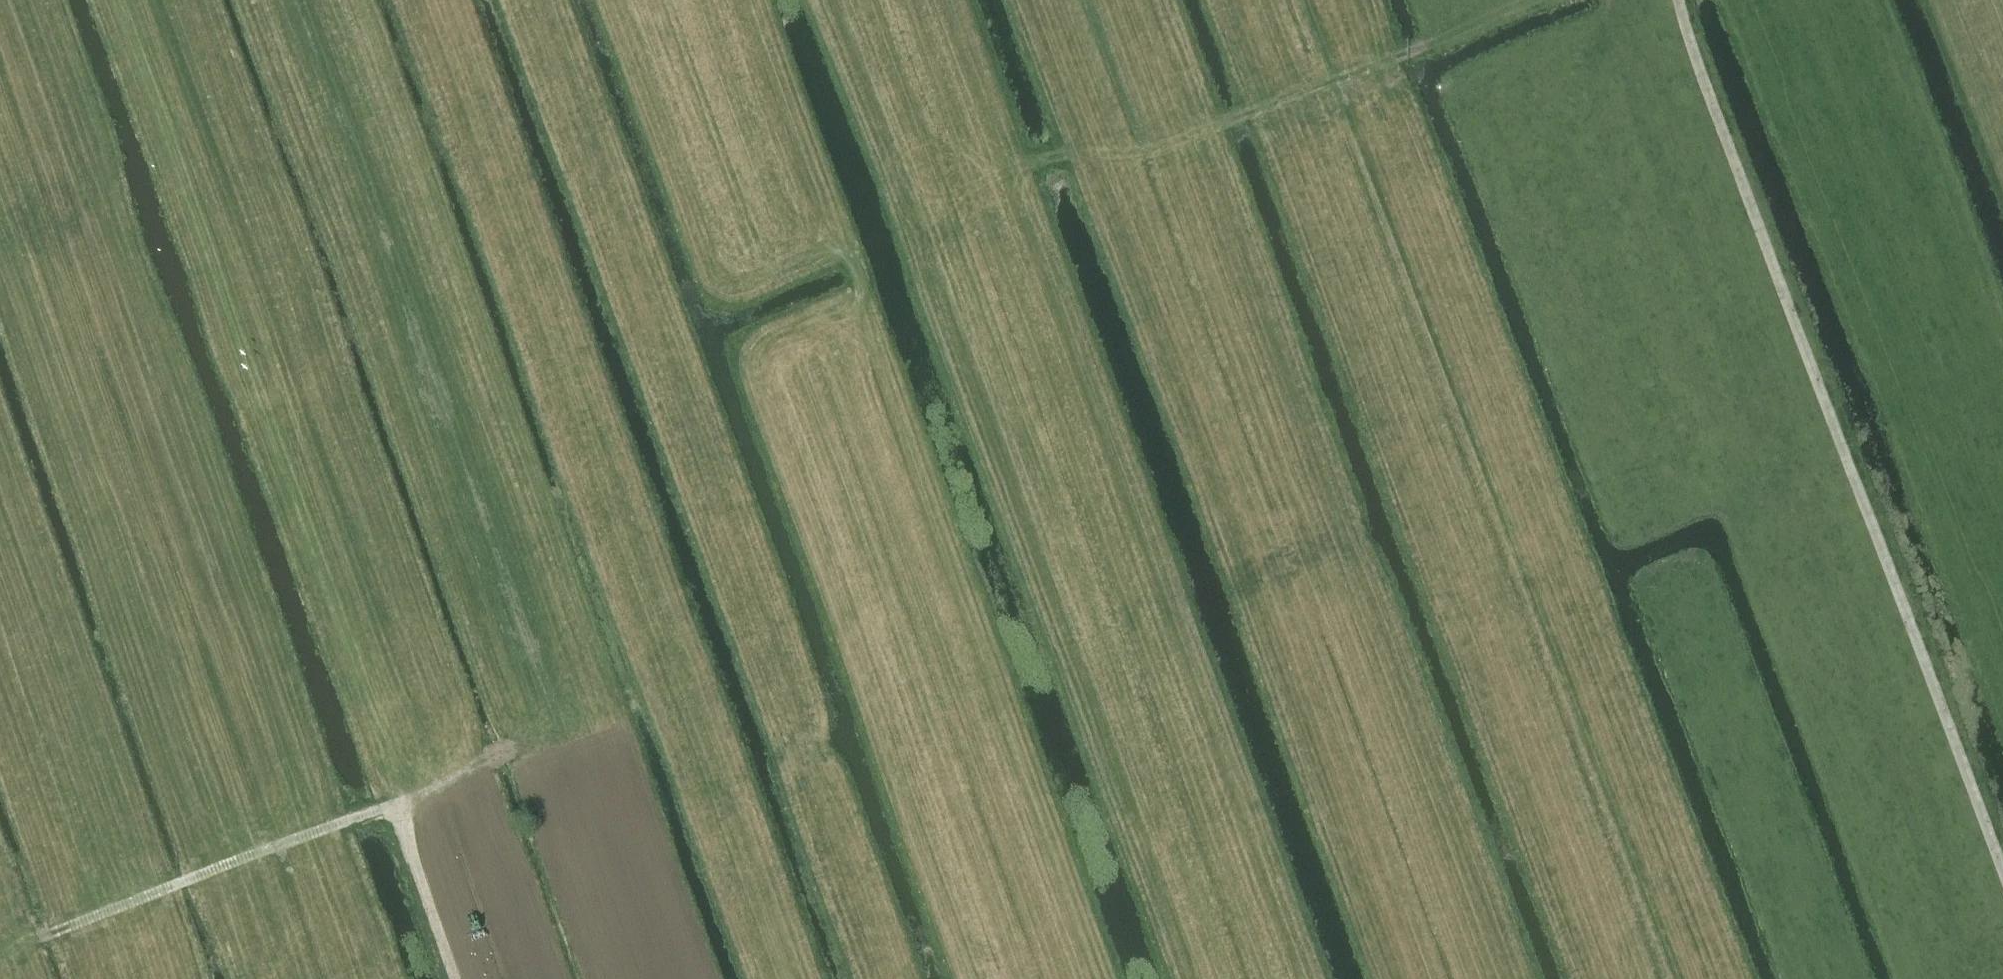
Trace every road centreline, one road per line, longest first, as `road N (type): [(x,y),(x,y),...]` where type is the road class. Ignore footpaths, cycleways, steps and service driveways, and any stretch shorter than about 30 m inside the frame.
road 1 (track): [(2002,863),(1679,0)]
road 2 (track): [(456,978),(394,805),(24,942)]

